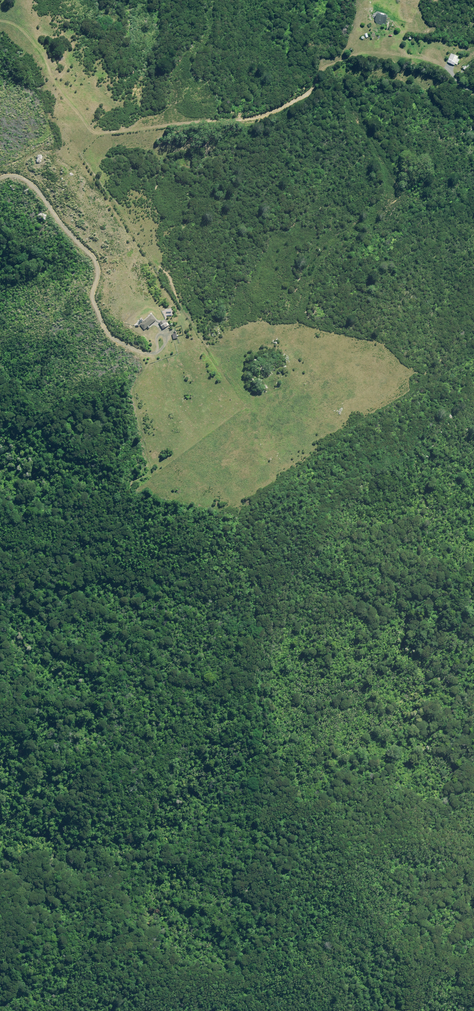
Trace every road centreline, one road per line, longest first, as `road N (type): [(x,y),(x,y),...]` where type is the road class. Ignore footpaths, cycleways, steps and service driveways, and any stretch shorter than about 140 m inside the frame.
road 1 (track): [(473,95),(385,74),(322,88),(270,136),(199,180),(144,246),(247,410),(239,545),(264,636),(270,759),(280,788),(349,881)]
road 2 (track): [(0,181),(20,180),(33,189),(84,248),(96,268),(95,308),(105,330),(154,362),(163,392),(154,461),(176,458),(244,405)]
road 3 (track): [(473,340),(418,373),(244,405)]
road 4 (track): [(237,1010),(233,996),(243,978),(323,963),(350,913),(349,881)]
road 5 (track): [(144,246),(73,152),(0,169)]
road 6 (track): [(0,22),(34,42),(47,65),(59,152)]

